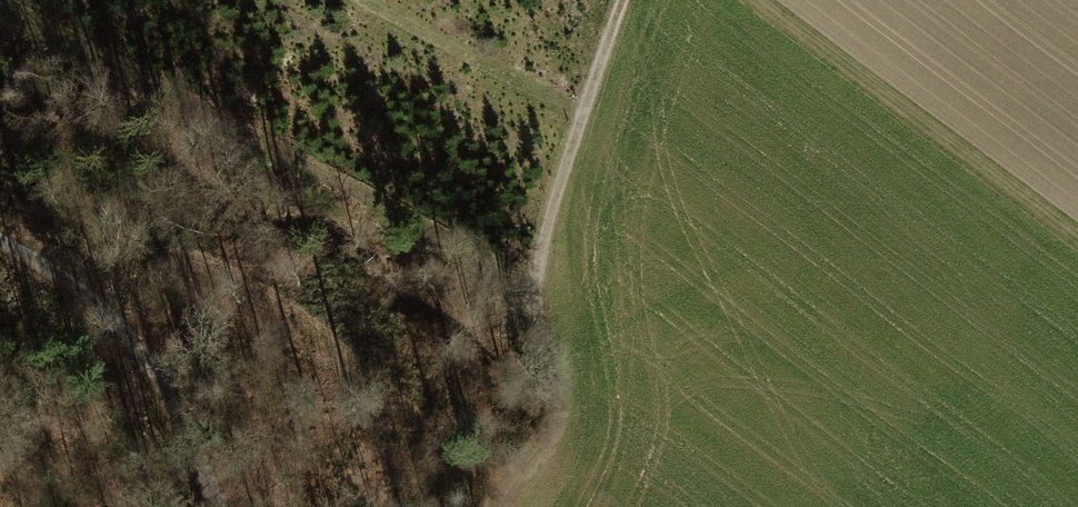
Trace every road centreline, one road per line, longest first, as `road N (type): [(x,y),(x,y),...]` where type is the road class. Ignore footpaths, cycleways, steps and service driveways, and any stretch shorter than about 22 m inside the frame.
road 1 (track): [(0,7),(541,302)]
road 2 (track): [(502,506),(552,440),(560,395),(541,302),(547,228),(626,0)]
road 3 (track): [(756,0),(1077,242)]
road 4 (track): [(216,506),(177,397),(96,293),(0,246)]

